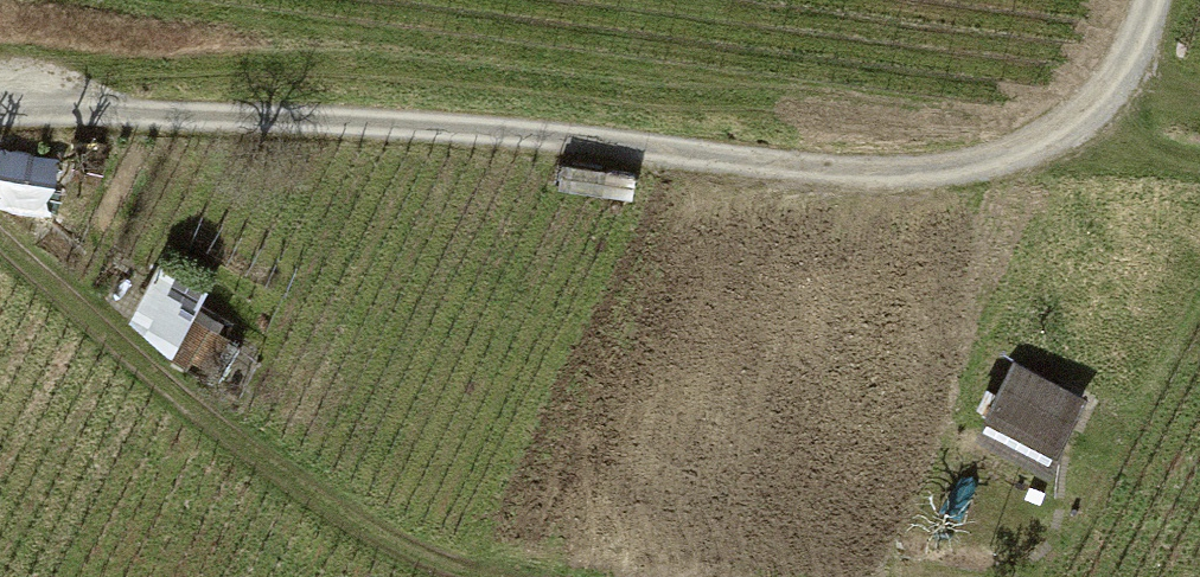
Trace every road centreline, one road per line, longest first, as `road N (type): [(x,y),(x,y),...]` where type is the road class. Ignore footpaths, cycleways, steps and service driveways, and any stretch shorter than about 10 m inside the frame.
road 1 (track): [(0,116),(489,129),(849,172),(993,161),(1082,130)]
road 2 (track): [(0,235),(342,523),(450,576)]
road 3 (track): [(1082,130),(1137,49),(1150,0)]
road 4 (track): [(1082,130),(1199,157)]

